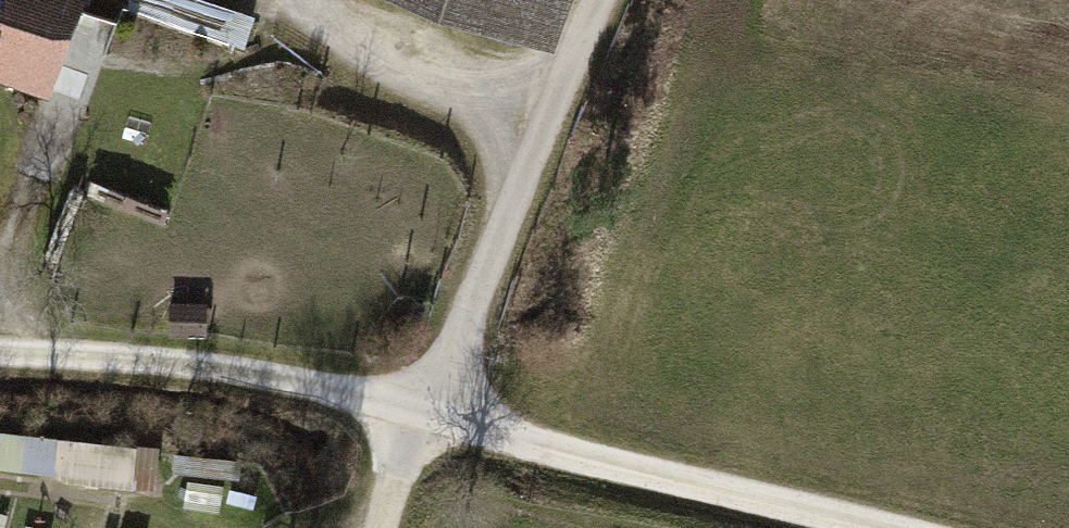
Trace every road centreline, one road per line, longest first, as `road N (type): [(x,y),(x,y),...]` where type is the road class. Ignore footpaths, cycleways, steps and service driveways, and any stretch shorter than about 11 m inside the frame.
road 1 (track): [(902,527),(197,364),(0,356)]
road 2 (track): [(381,527),(411,413),(463,338),(598,0)]

